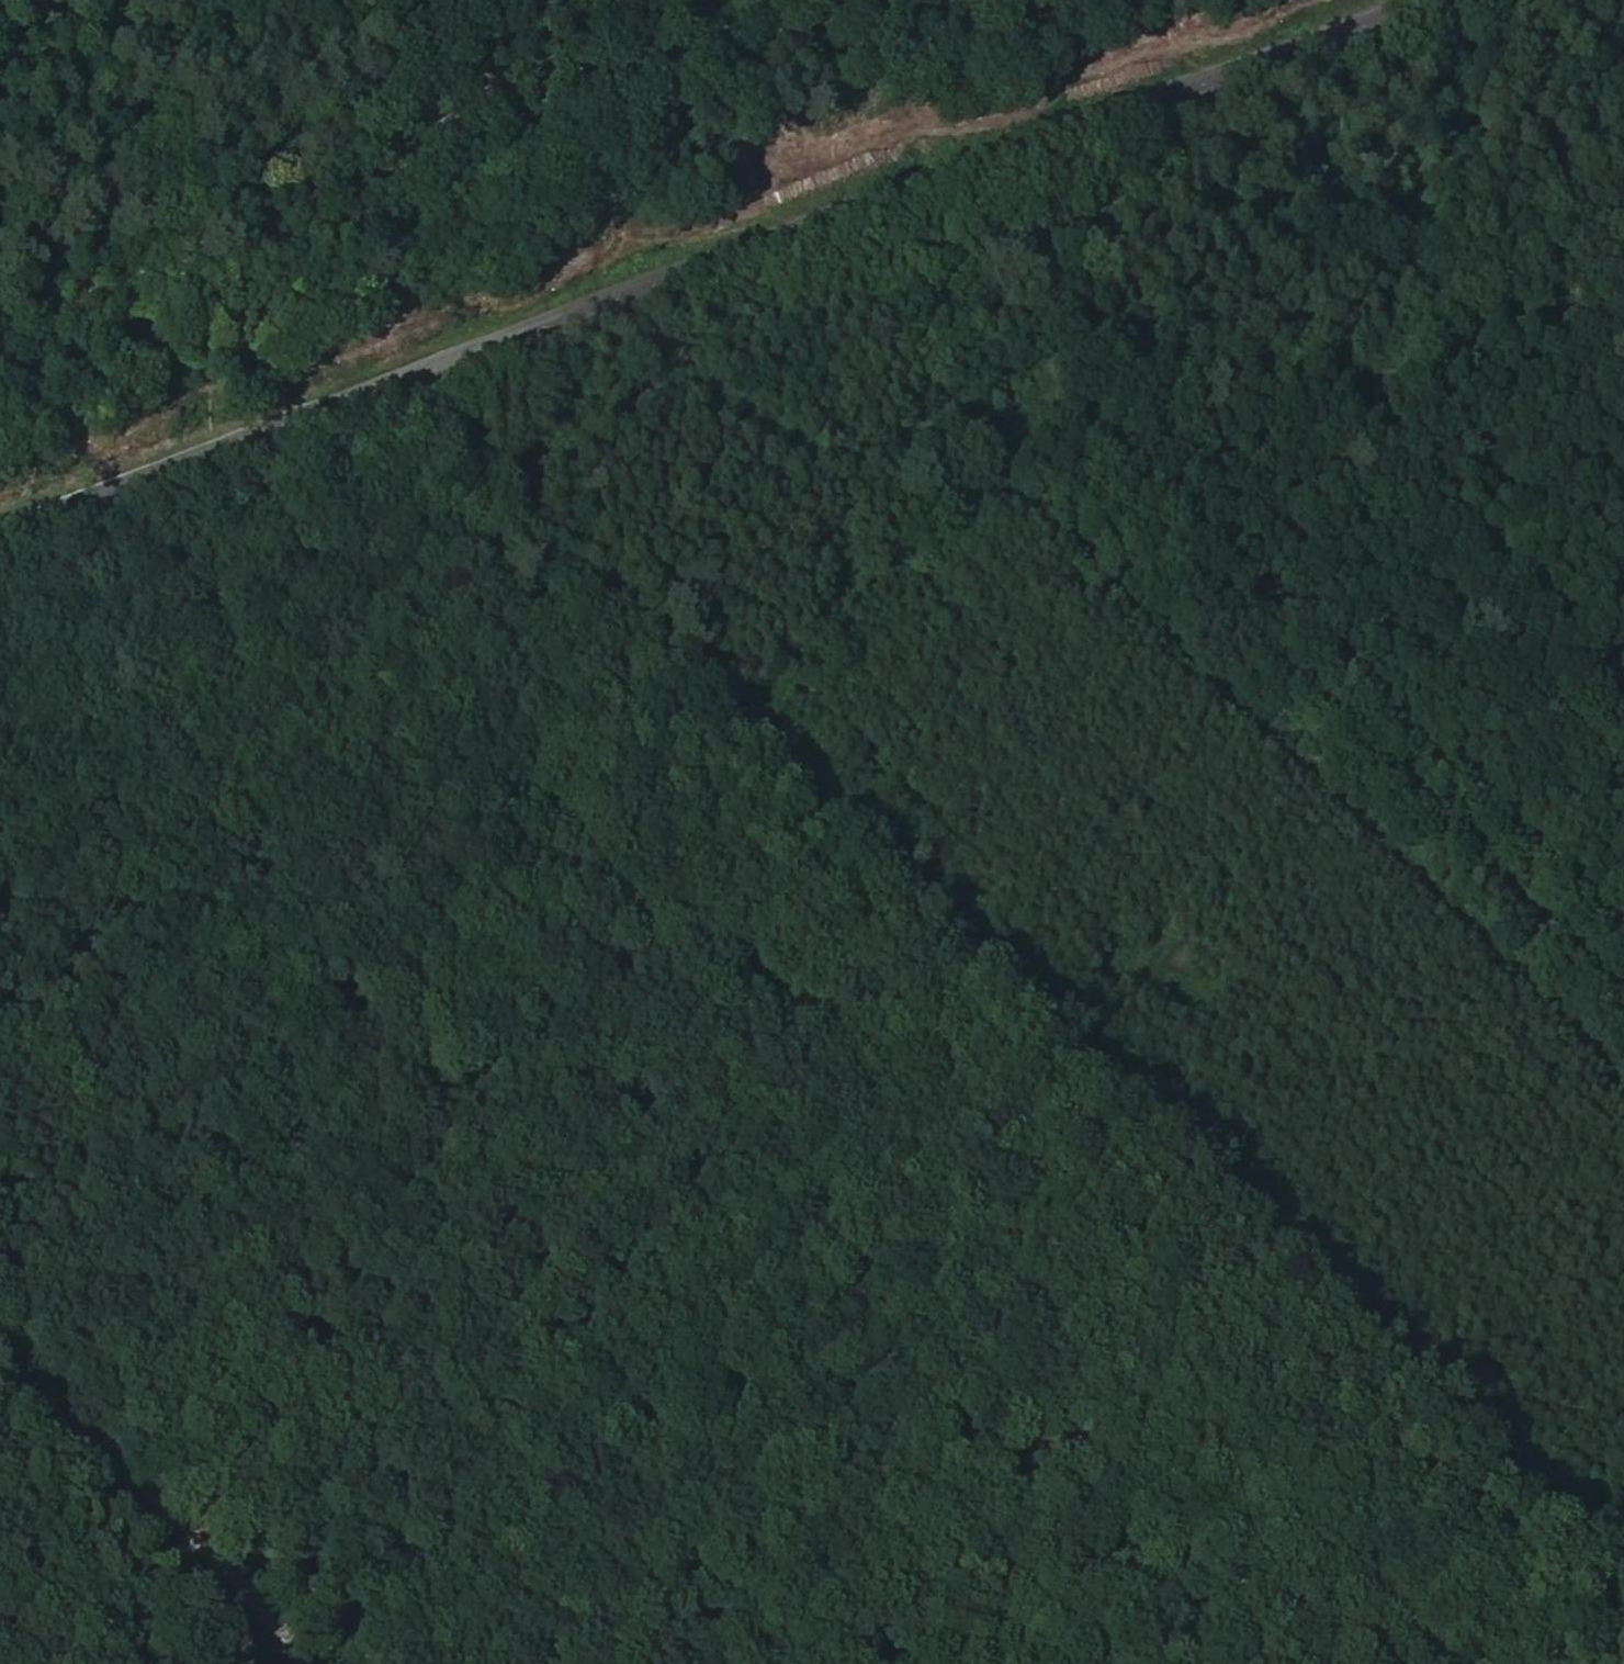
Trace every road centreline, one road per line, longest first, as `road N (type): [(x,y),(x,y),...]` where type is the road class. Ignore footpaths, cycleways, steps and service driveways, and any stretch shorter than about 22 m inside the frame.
road 1 (tertiary): [(1433,0),(0,533)]
road 2 (track): [(0,1358),(307,1663)]

